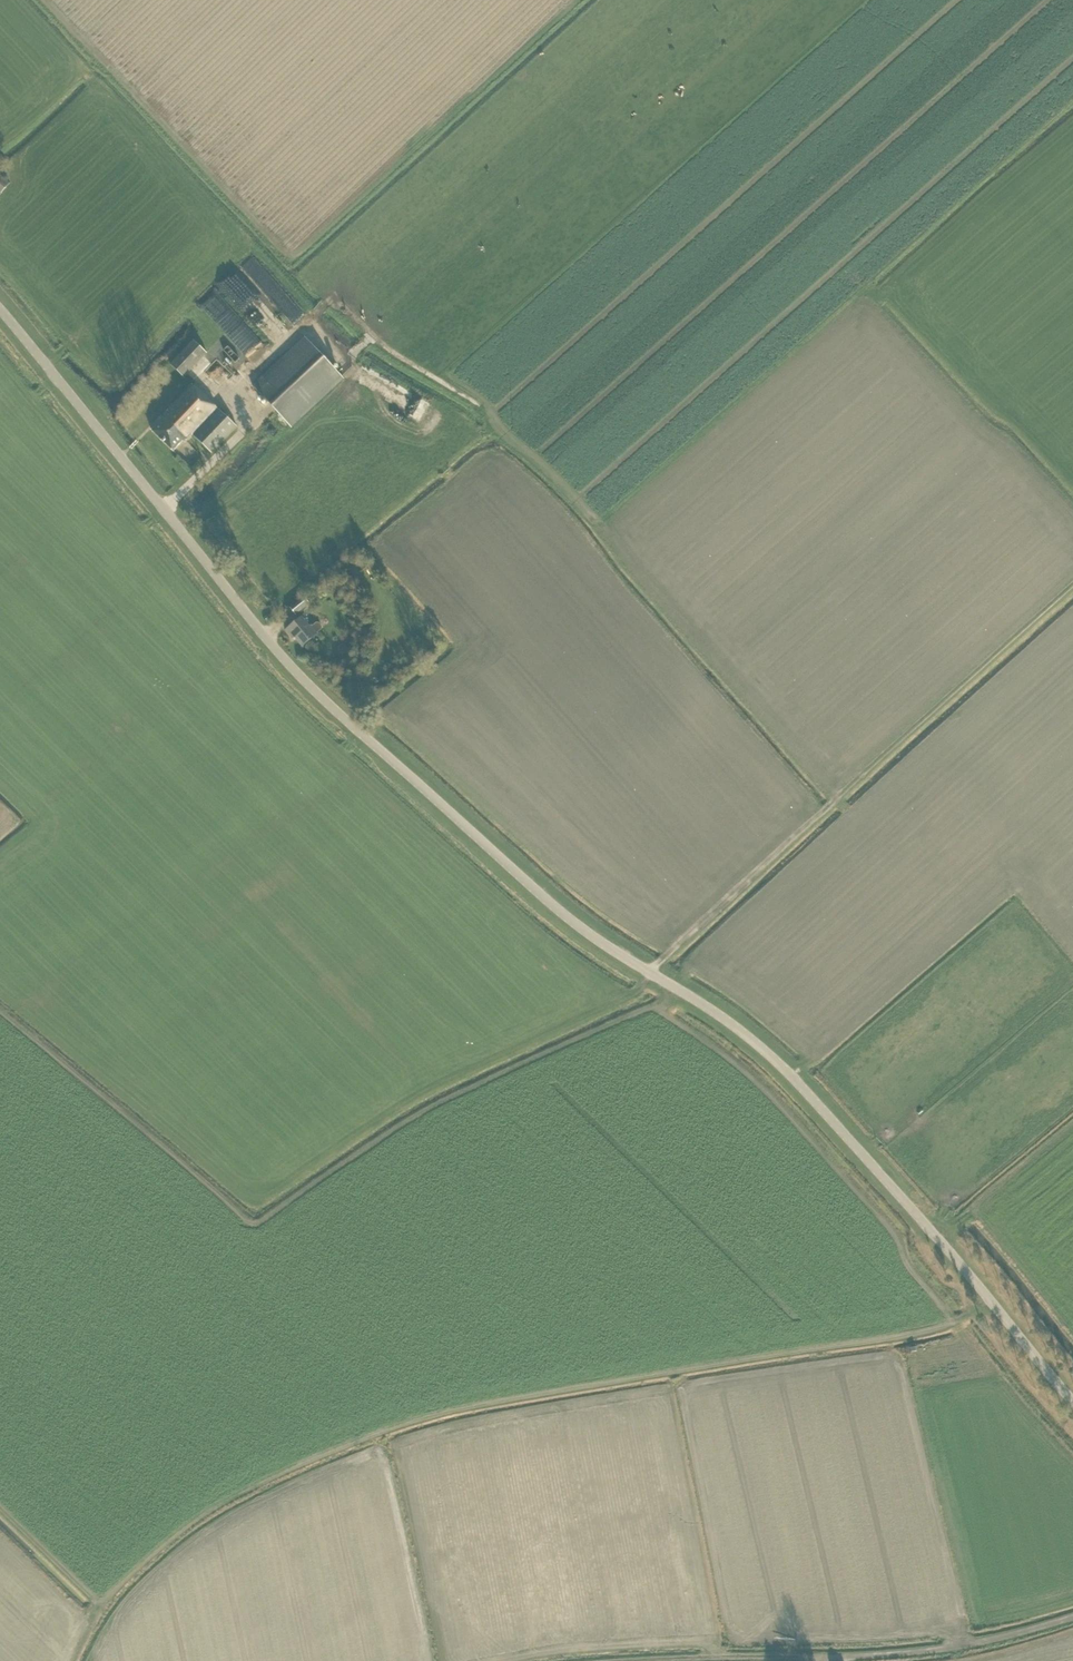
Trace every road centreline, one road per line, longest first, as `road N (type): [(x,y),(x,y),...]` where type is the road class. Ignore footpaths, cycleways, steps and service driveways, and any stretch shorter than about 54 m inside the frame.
road 1 (tertiary): [(1072,1400),(777,1062),(559,910),(322,698),(0,311)]
road 2 (track): [(652,975),(1072,587)]
road 3 (track): [(1072,1617),(919,1653),(704,1660)]

